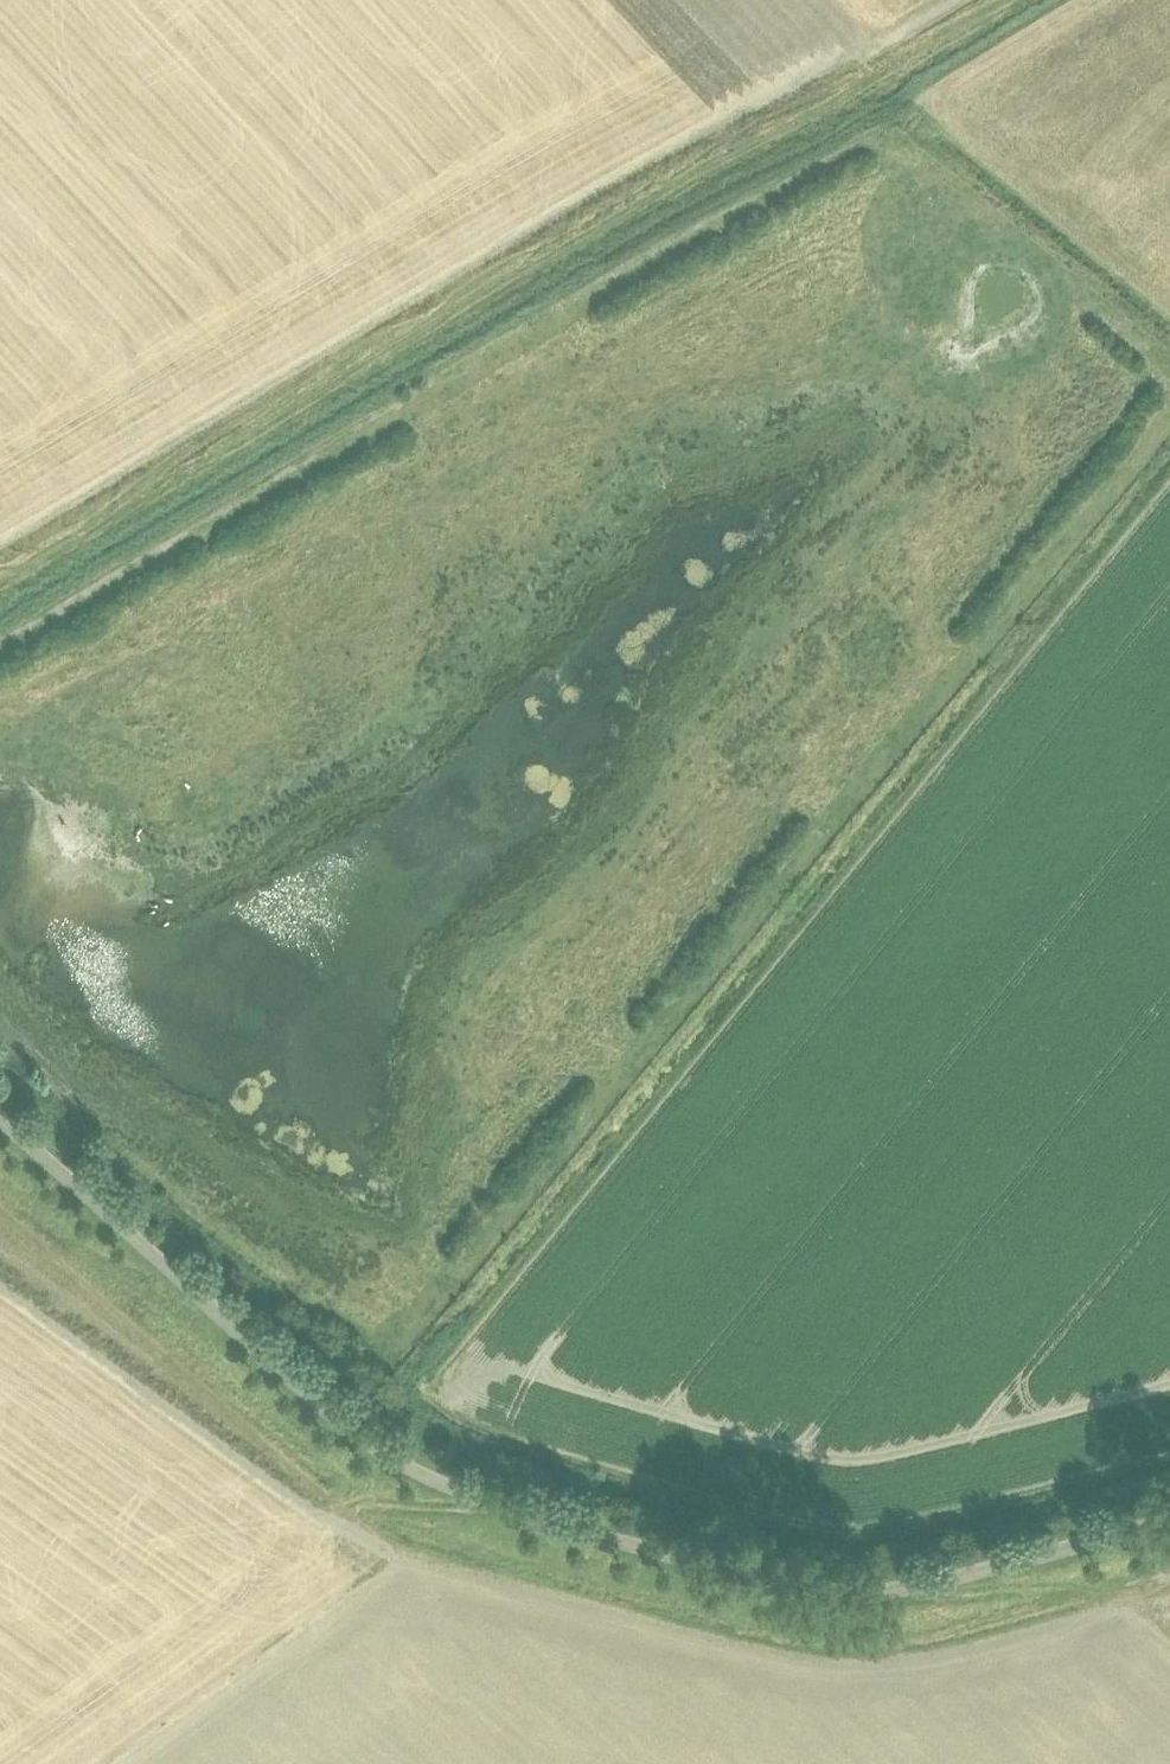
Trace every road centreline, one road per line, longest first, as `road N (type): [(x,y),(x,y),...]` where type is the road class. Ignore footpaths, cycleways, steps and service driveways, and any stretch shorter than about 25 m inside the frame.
road 1 (track): [(0,1113),(367,1439),(412,1468),(505,1506),(752,1576),(858,1592),(1169,1518)]

